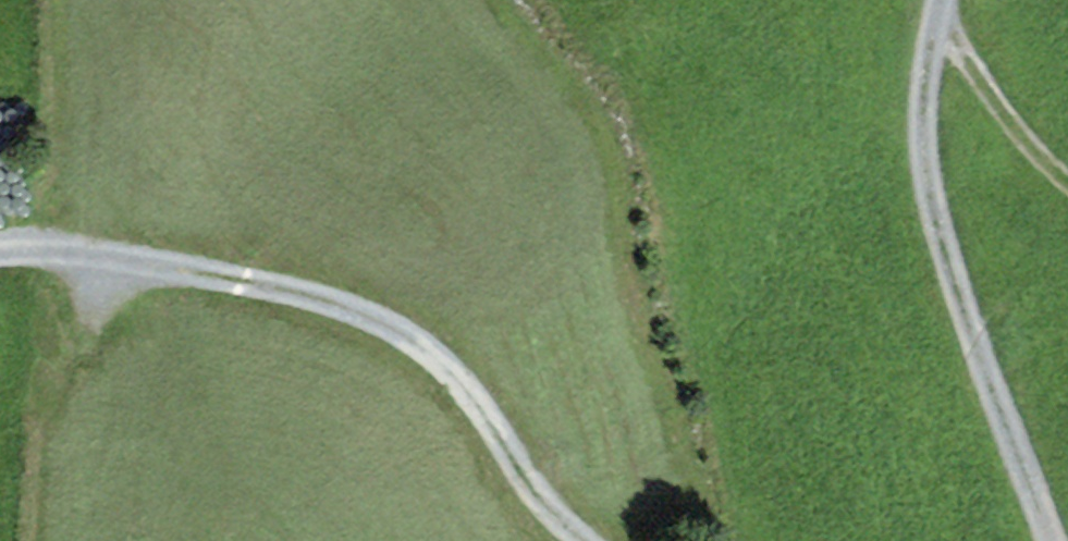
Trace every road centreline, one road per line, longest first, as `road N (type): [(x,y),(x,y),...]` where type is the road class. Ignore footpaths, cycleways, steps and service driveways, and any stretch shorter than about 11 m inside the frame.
road 1 (track): [(0,252),(52,252),(206,276),(345,307),(404,336),(450,372),(531,486),(583,540)]
road 2 (track): [(1049,540),(923,161),(920,109),(938,0)]
road 3 (track): [(134,265),(143,349),(195,540)]
road 4 (track): [(934,17),(1014,127),(1067,183)]

